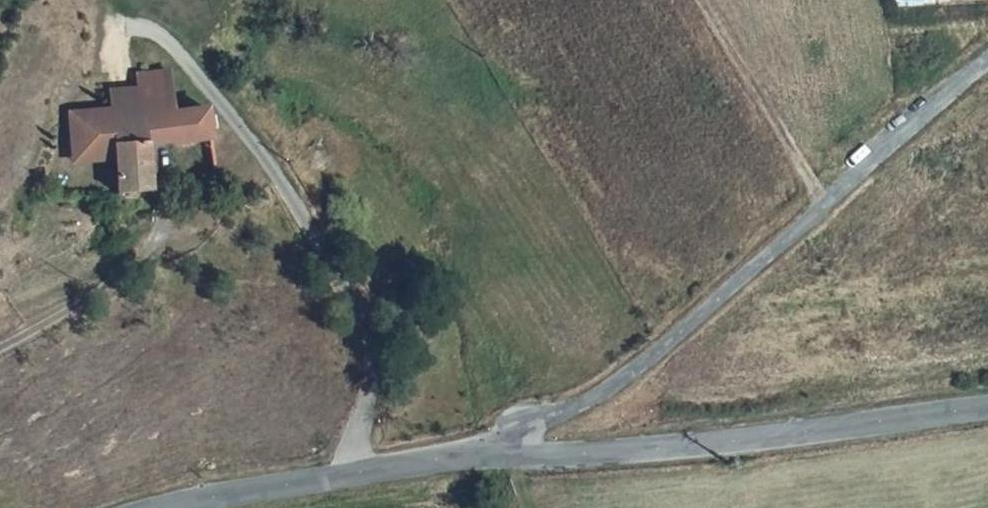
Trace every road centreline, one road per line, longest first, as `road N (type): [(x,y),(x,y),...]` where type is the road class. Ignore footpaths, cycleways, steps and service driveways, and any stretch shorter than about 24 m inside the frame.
road 1 (unclassified): [(501,459),(532,425),(632,374),(987,54)]
road 2 (tertiary): [(501,459),(707,445),(987,411)]
road 3 (tertiary): [(190,507),(501,459)]
road 4 (track): [(0,348),(122,274),(157,241),(165,211)]

